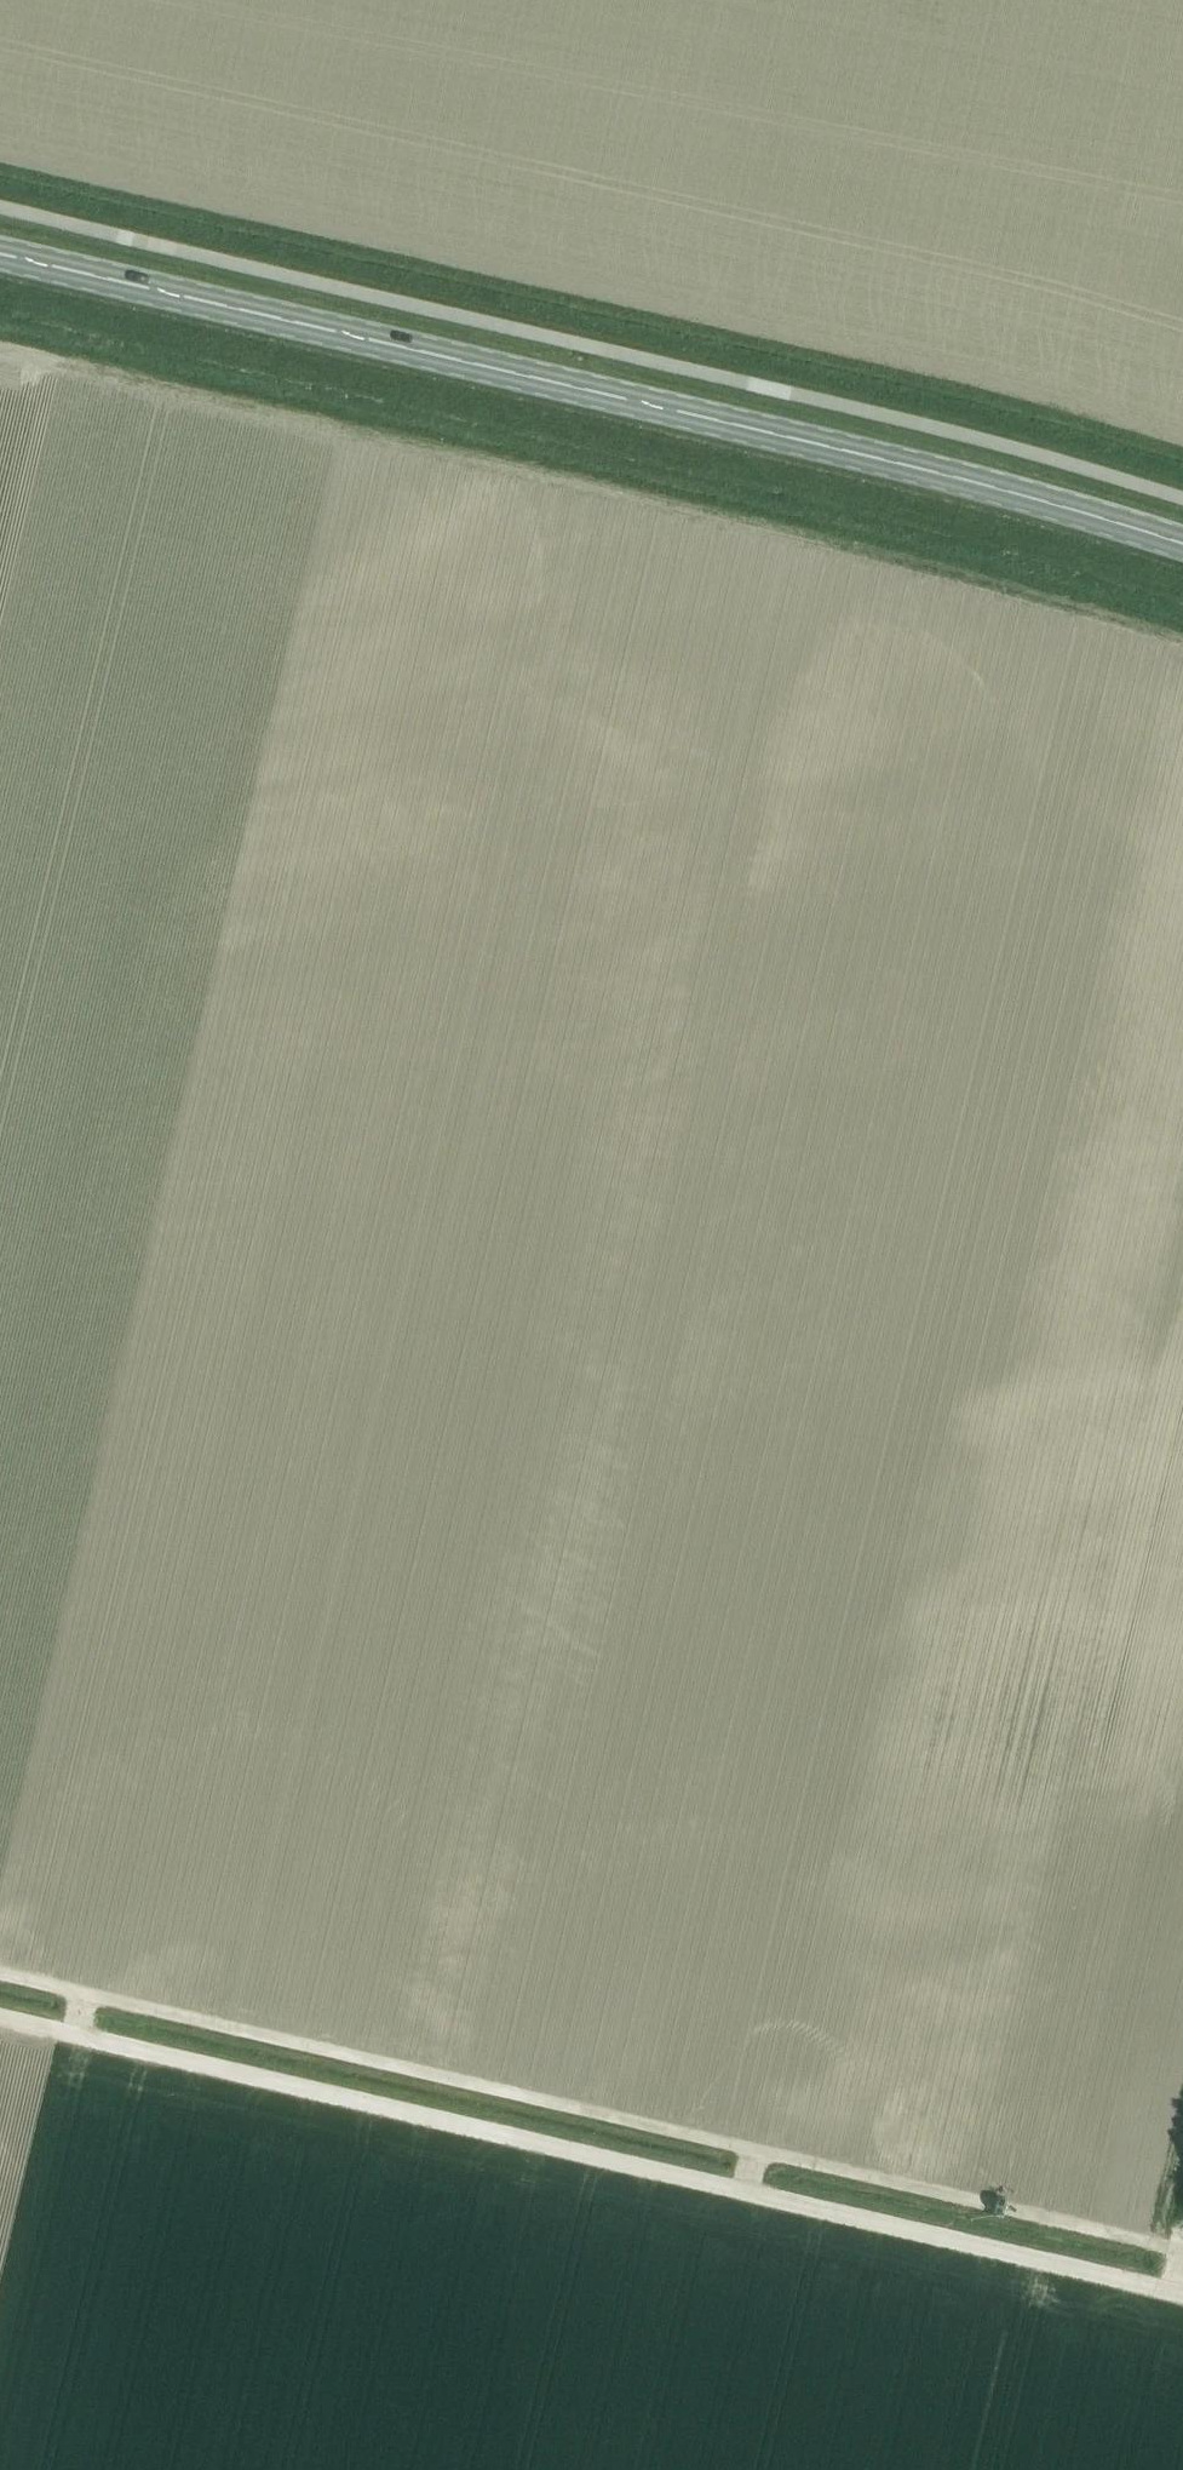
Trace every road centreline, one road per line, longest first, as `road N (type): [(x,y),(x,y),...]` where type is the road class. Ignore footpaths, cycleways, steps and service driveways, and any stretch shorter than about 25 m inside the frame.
road 1 (primary): [(1182,549),(1005,494),(0,255)]
road 2 (track): [(1160,2241),(0,1973)]

